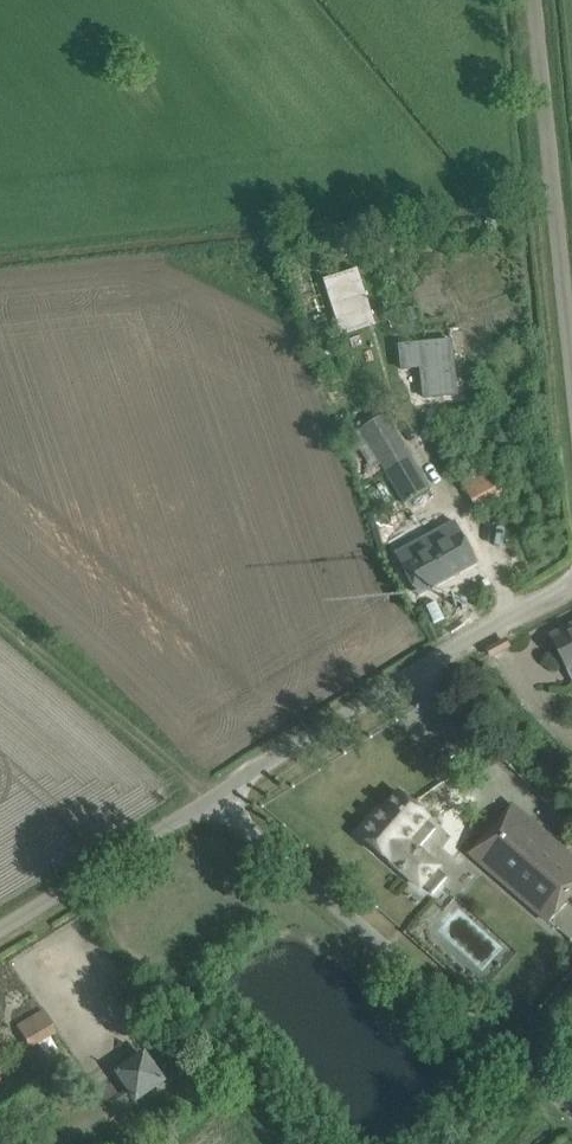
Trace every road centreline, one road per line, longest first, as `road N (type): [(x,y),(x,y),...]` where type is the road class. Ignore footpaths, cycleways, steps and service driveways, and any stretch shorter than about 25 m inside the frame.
road 1 (unclassified): [(571,1112),(211,798)]
road 2 (unclassified): [(211,798),(571,578)]
road 3 (unclassified): [(571,368),(533,0)]
road 4 (track): [(0,616),(211,798)]
road 5 (unclassified): [(0,930),(211,798)]

